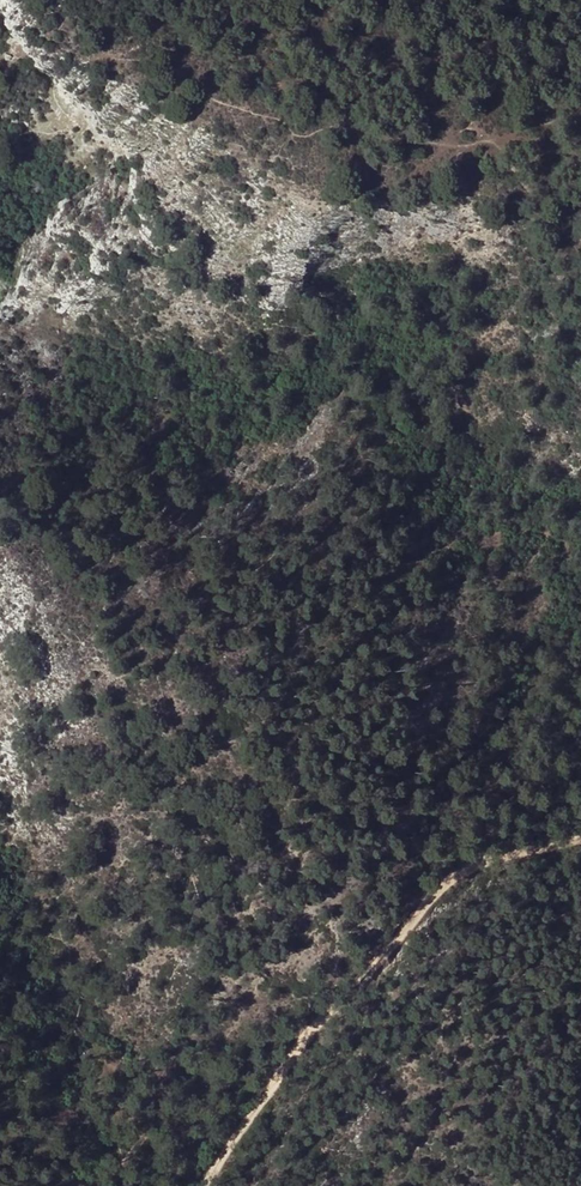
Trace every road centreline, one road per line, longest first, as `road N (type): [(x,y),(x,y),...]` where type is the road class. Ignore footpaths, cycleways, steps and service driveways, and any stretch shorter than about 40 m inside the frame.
road 1 (track): [(580,842),(443,883),(286,1064),(207,1185)]

